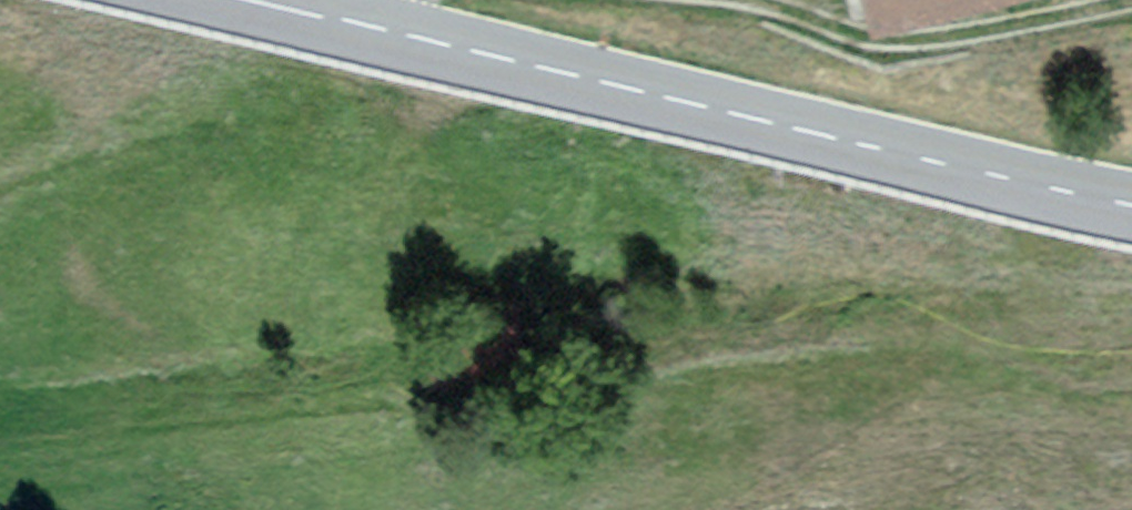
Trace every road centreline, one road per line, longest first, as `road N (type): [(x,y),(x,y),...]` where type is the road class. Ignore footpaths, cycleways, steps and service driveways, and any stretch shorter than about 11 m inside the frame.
road 1 (primary): [(1131,204),(272,0)]
road 2 (track): [(761,0),(885,45),(1108,6)]

